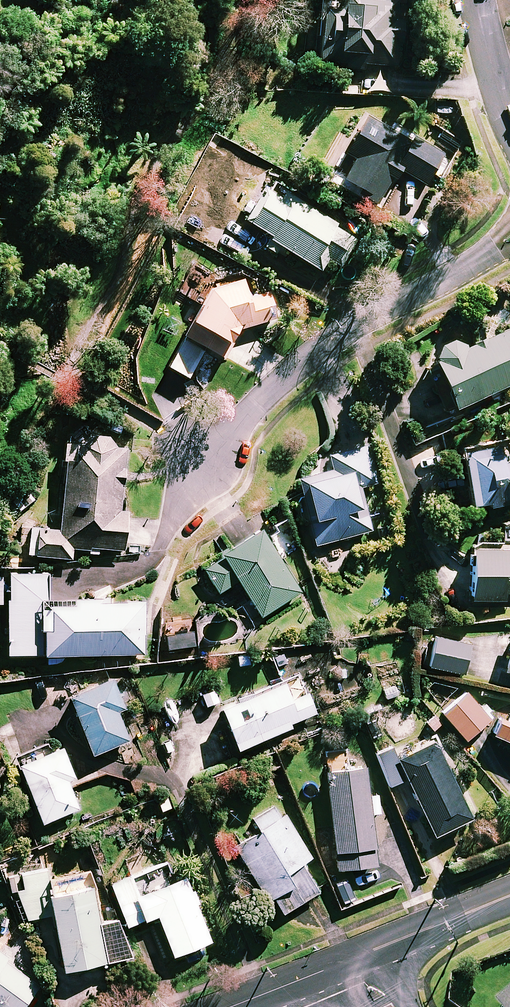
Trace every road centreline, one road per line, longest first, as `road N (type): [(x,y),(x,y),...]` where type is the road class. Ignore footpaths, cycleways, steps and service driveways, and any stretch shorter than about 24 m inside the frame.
road 1 (residential): [(69,584),(147,564),(212,450),(299,364),(509,241)]
road 2 (residential): [(509,896),(353,958)]
road 3 (residential): [(353,958),(230,1006)]

